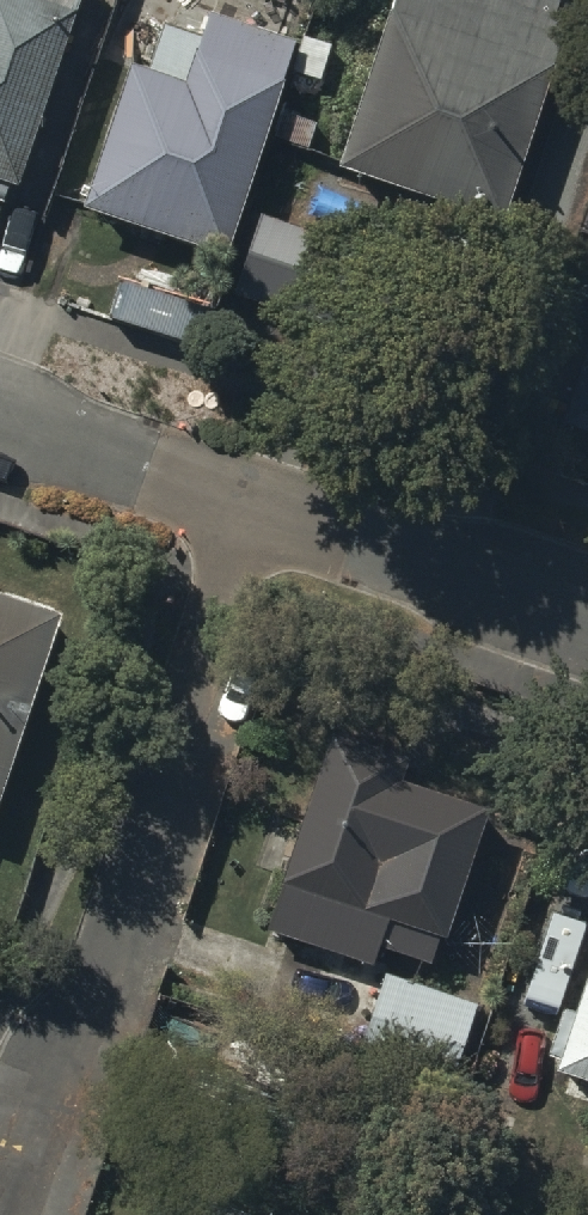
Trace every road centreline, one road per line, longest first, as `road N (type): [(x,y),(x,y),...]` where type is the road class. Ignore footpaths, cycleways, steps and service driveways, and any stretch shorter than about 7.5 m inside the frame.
road 1 (residential): [(254,515),(33,1214)]
road 2 (residential): [(254,515),(587,626)]
road 3 (residential): [(0,429),(254,515)]

